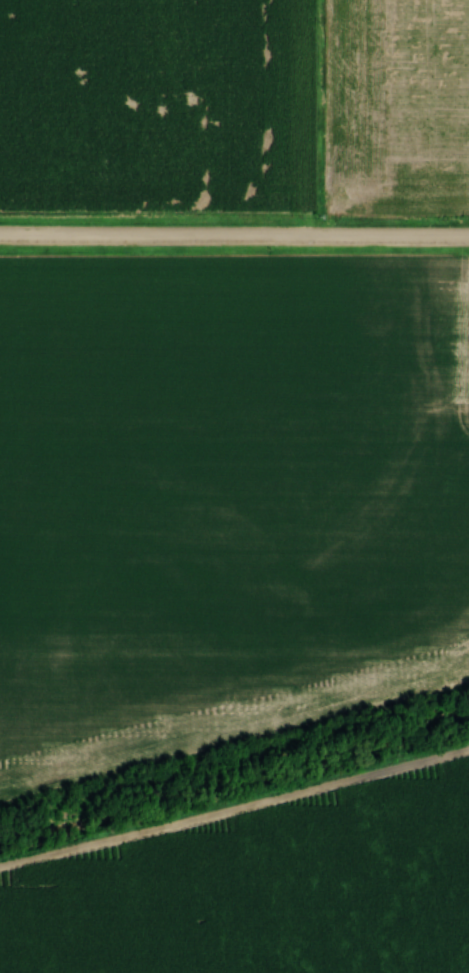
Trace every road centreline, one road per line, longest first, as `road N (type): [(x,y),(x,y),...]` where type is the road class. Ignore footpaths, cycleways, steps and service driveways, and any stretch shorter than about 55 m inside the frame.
road 1 (residential): [(0,240),(468,242)]

